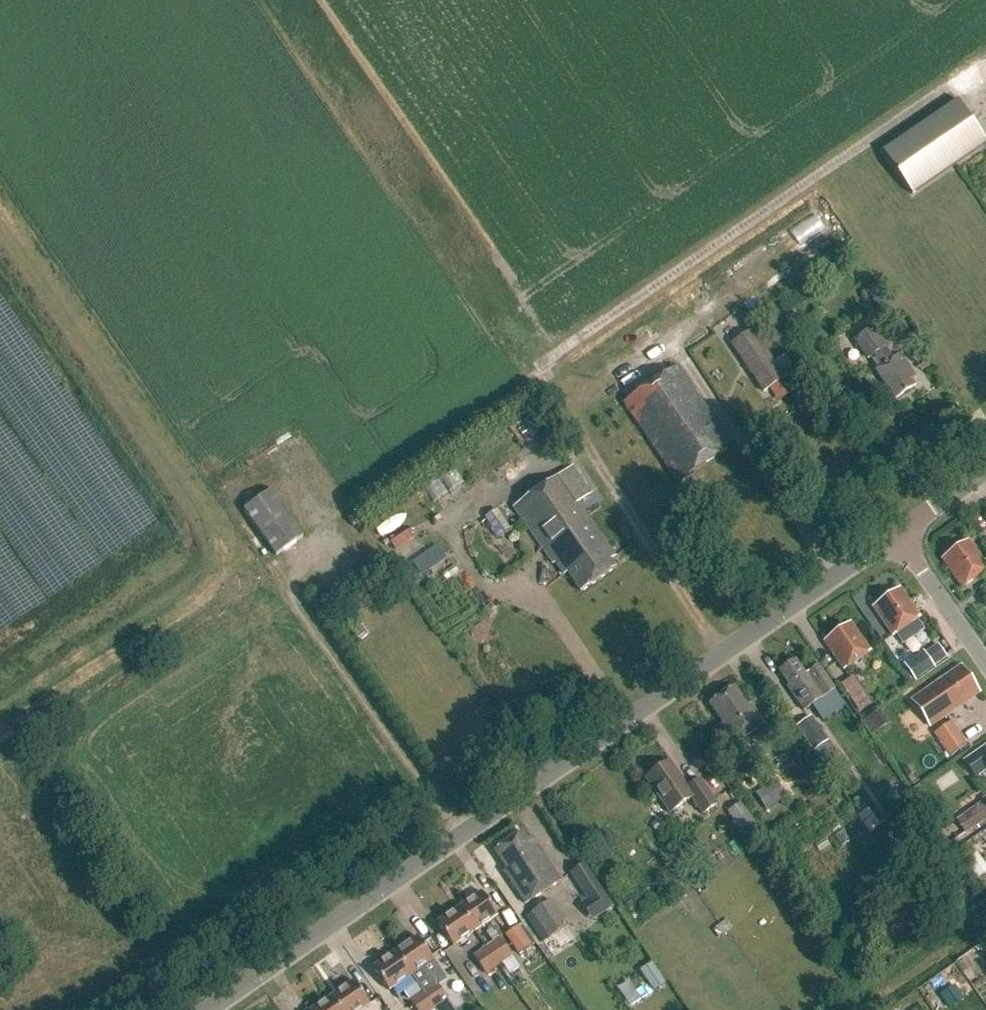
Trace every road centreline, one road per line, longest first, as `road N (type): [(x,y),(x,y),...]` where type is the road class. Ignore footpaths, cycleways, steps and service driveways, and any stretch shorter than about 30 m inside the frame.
road 1 (unclassified): [(208,1009),(895,533)]
road 2 (track): [(329,538),(330,513),(542,375),(555,352),(959,80)]
road 3 (track): [(0,714),(208,578),(215,537),(0,223)]
road 4 (residential): [(985,662),(895,533)]

